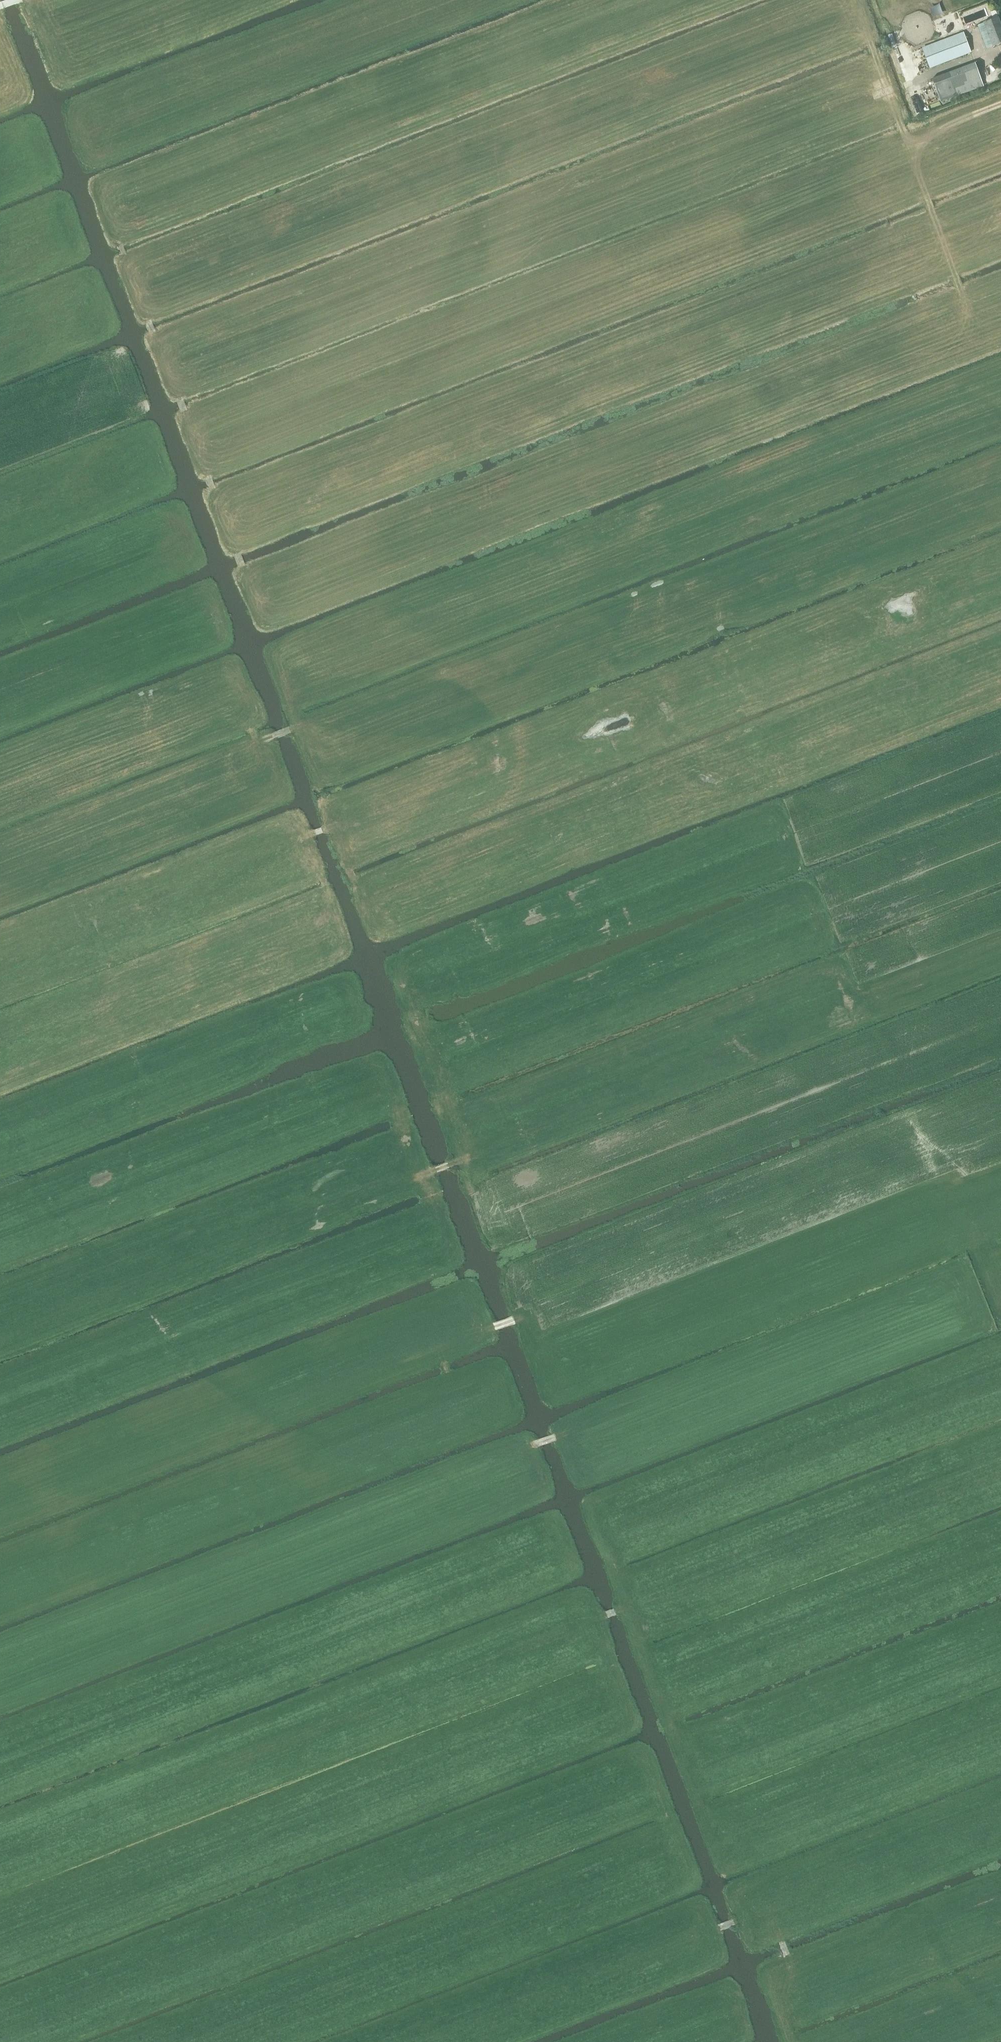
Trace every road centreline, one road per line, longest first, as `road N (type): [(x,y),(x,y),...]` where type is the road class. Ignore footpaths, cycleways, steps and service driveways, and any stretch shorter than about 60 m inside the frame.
road 1 (track): [(0,1852),(629,1605)]
road 2 (track): [(1000,105),(948,130),(925,167),(927,199),(967,307)]

